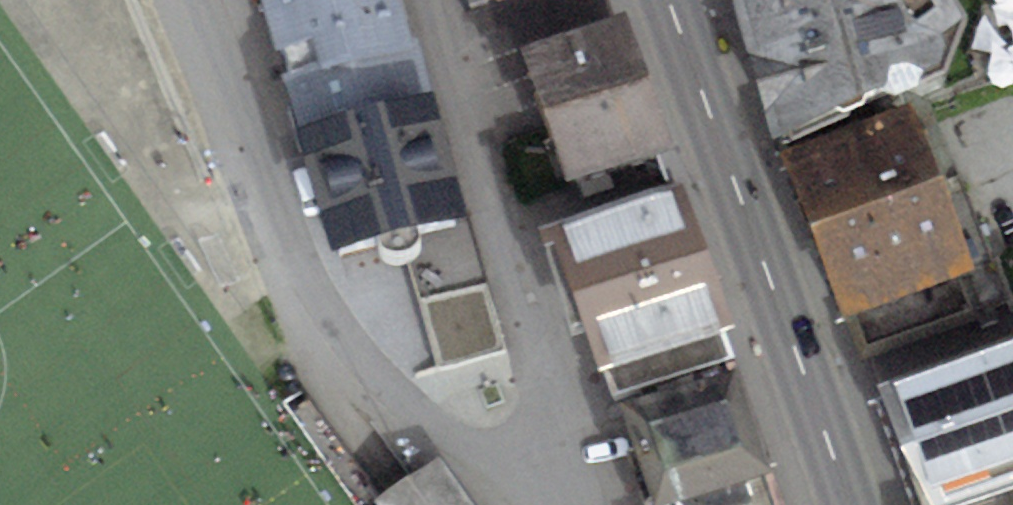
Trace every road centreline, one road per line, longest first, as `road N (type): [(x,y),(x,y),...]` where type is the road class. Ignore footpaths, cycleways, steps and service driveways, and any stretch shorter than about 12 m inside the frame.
road 1 (residential): [(580,484),(467,453),(340,373),(281,255),(186,0)]
road 2 (primary): [(847,504),(669,0)]
road 3 (residential): [(580,484),(510,224),(432,0)]

